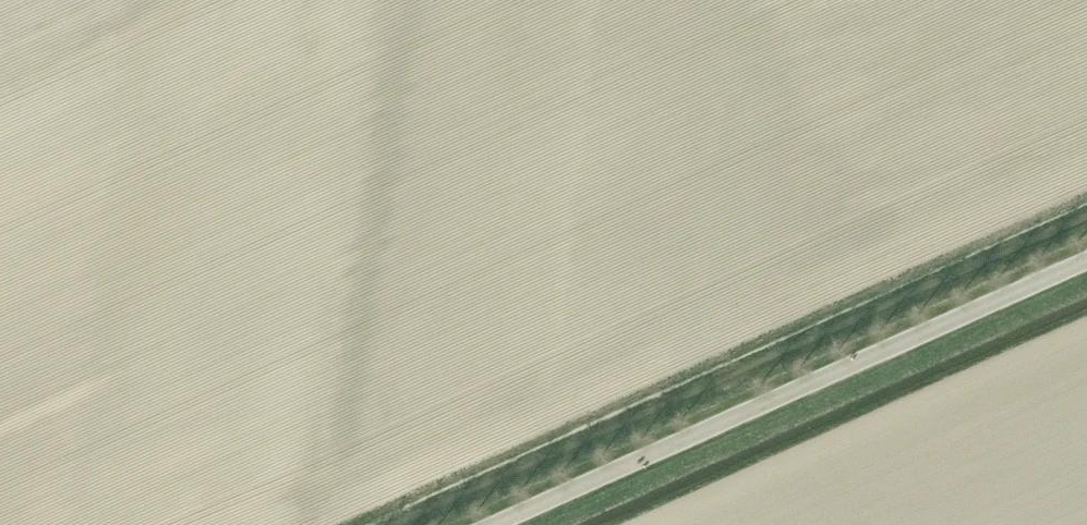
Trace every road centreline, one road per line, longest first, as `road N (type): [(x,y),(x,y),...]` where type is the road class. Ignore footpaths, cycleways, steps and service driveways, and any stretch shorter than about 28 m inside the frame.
road 1 (tertiary): [(513,524),(1086,264)]

